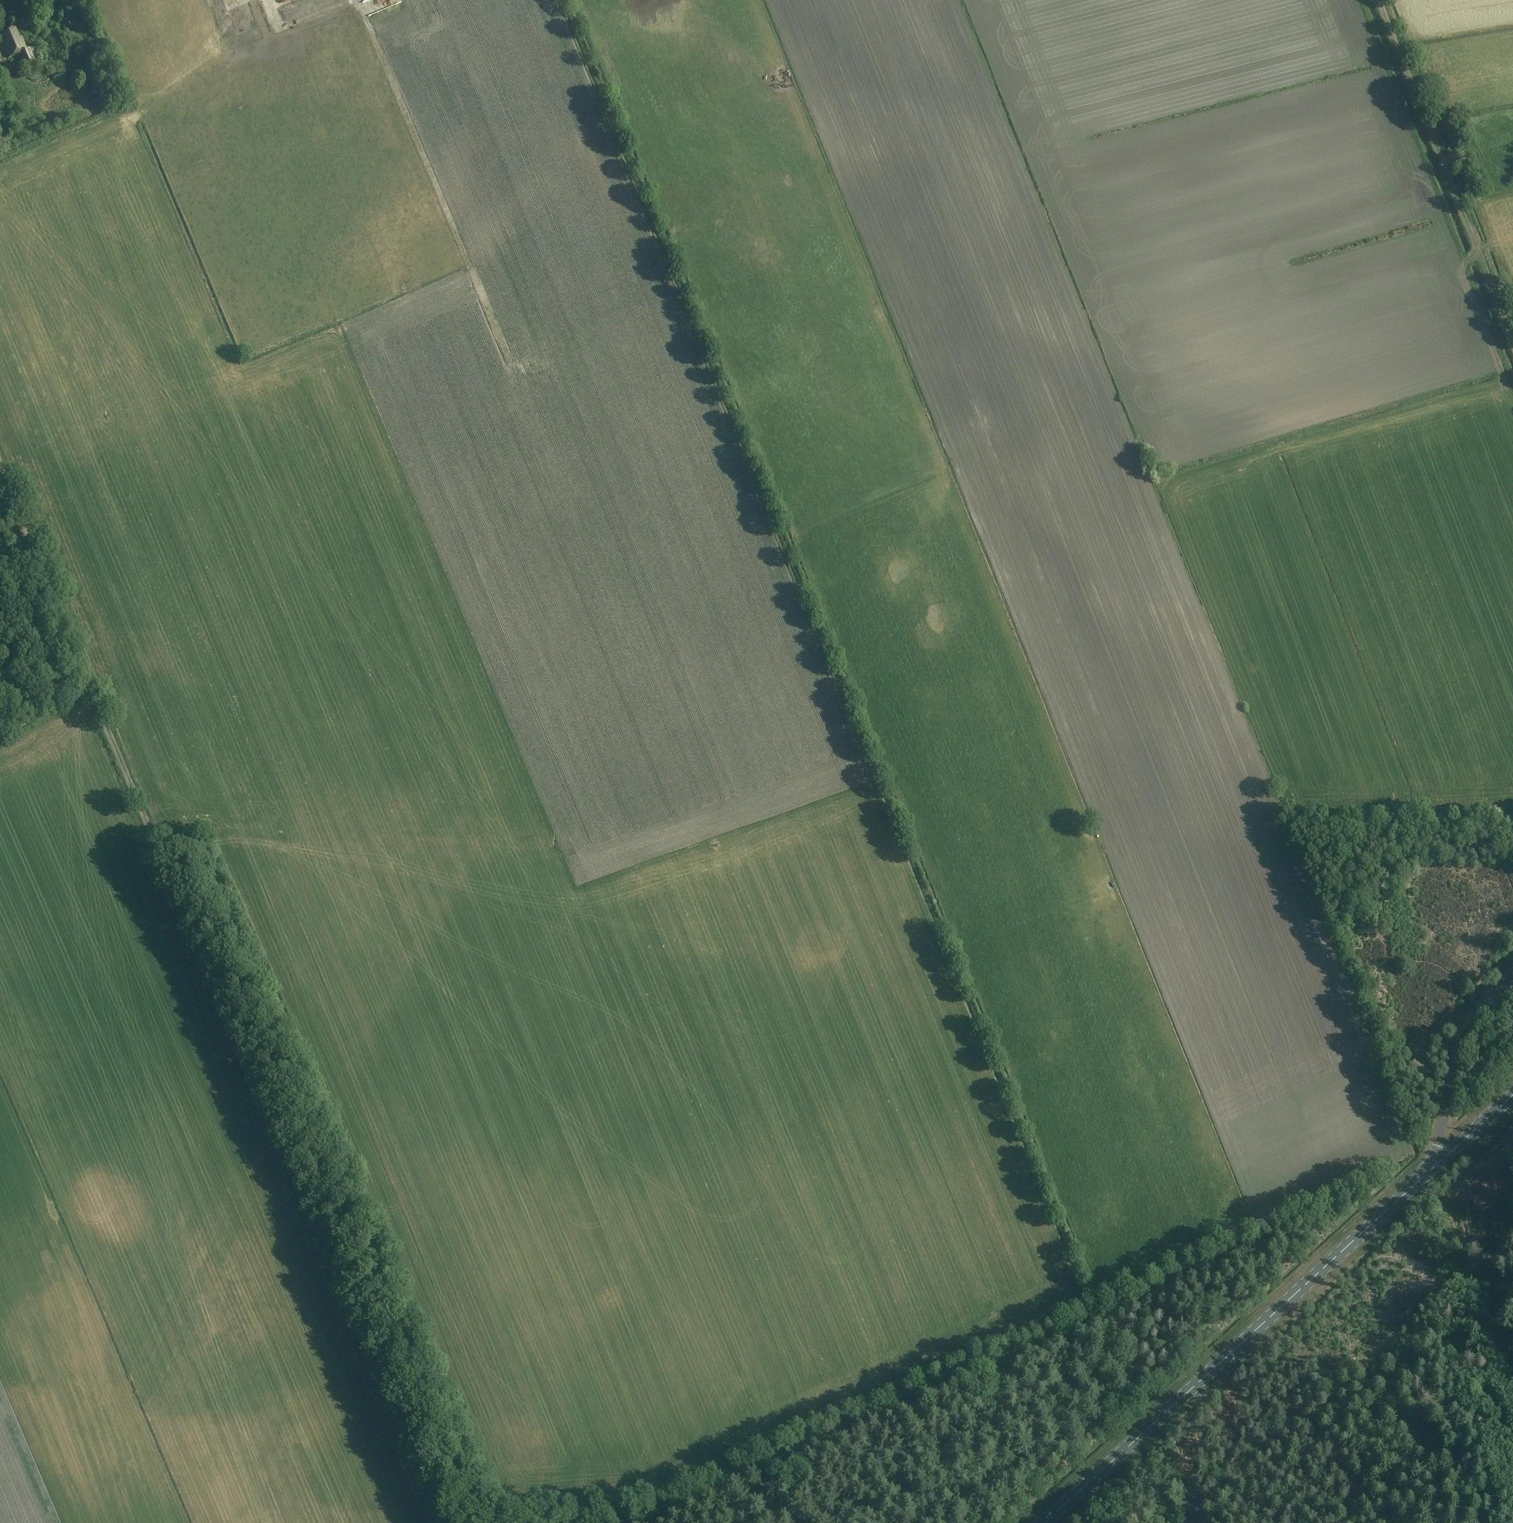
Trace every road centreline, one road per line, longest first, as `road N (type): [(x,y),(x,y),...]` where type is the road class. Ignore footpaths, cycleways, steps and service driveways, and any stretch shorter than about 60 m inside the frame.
road 1 (track): [(461,1522),(0,472)]
road 2 (primary): [(1428,1171),(1044,1522)]
road 3 (track): [(283,36),(346,10),(364,14),(512,356)]
road 4 (track): [(1512,1249),(1359,1368),(1188,1522)]
road 5 (track): [(1379,0),(1512,337)]

